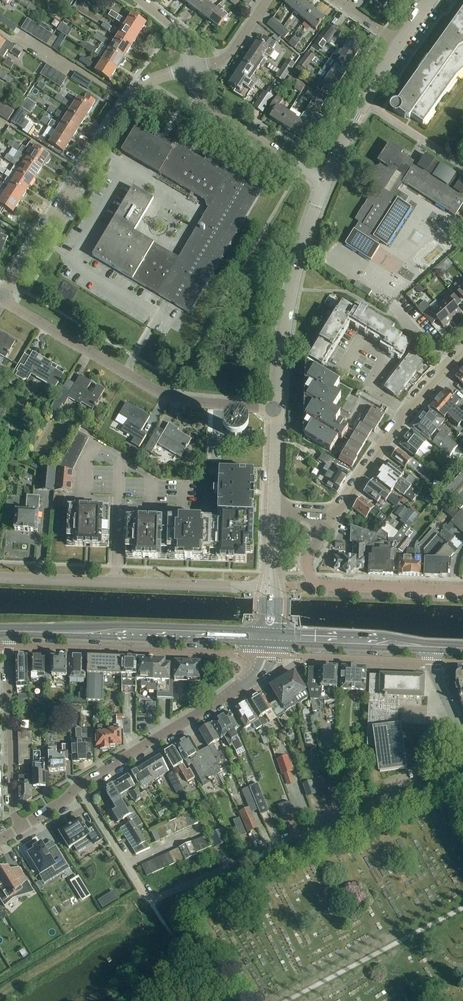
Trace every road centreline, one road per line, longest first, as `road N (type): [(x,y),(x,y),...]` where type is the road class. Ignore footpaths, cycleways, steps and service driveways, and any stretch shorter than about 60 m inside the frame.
road 1 (unclassified): [(150,899),(462,764)]
road 2 (residential): [(2,299),(139,87),(190,69)]
road 3 (residential): [(277,408),(164,395),(2,299)]
road 4 (unclassified): [(271,587),(0,577)]
road 5 (secondary): [(262,638),(8,632)]
road 6 (unclassified): [(277,408),(291,286),(324,181)]
road 7 (residential): [(462,591),(314,583),(307,561),(333,516)]
road 8 (residential): [(8,632),(13,812),(20,827)]
road 9 (residential): [(190,69),(199,101),(324,181)]
road 10 (unclassified): [(80,786),(219,701)]
road 11 (unclassified): [(324,181),(398,42)]
road 12 (secondary): [(432,647),(275,638)]
road 13 (residential): [(405,411),(372,388),(386,364),(374,351),(358,344),(342,372)]
road 14 (residential): [(80,786),(150,899)]
road 15 (residential): [(333,516),(405,411)]

